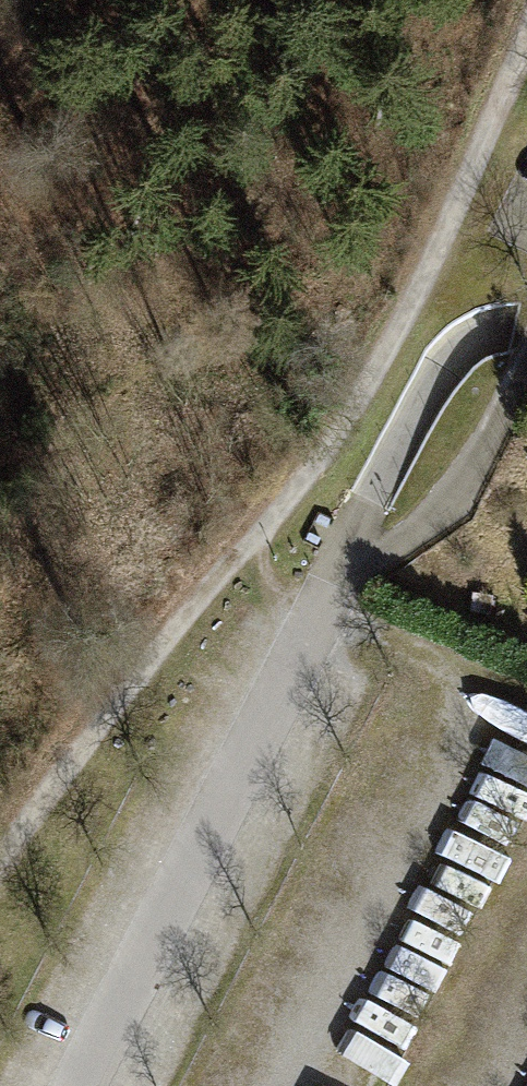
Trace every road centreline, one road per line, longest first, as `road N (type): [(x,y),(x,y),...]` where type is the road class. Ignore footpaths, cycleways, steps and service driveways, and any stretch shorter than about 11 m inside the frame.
road 1 (track): [(0,877),(352,404),(526,44)]
road 2 (residential): [(76,1085),(329,582),(453,508),(526,366)]

